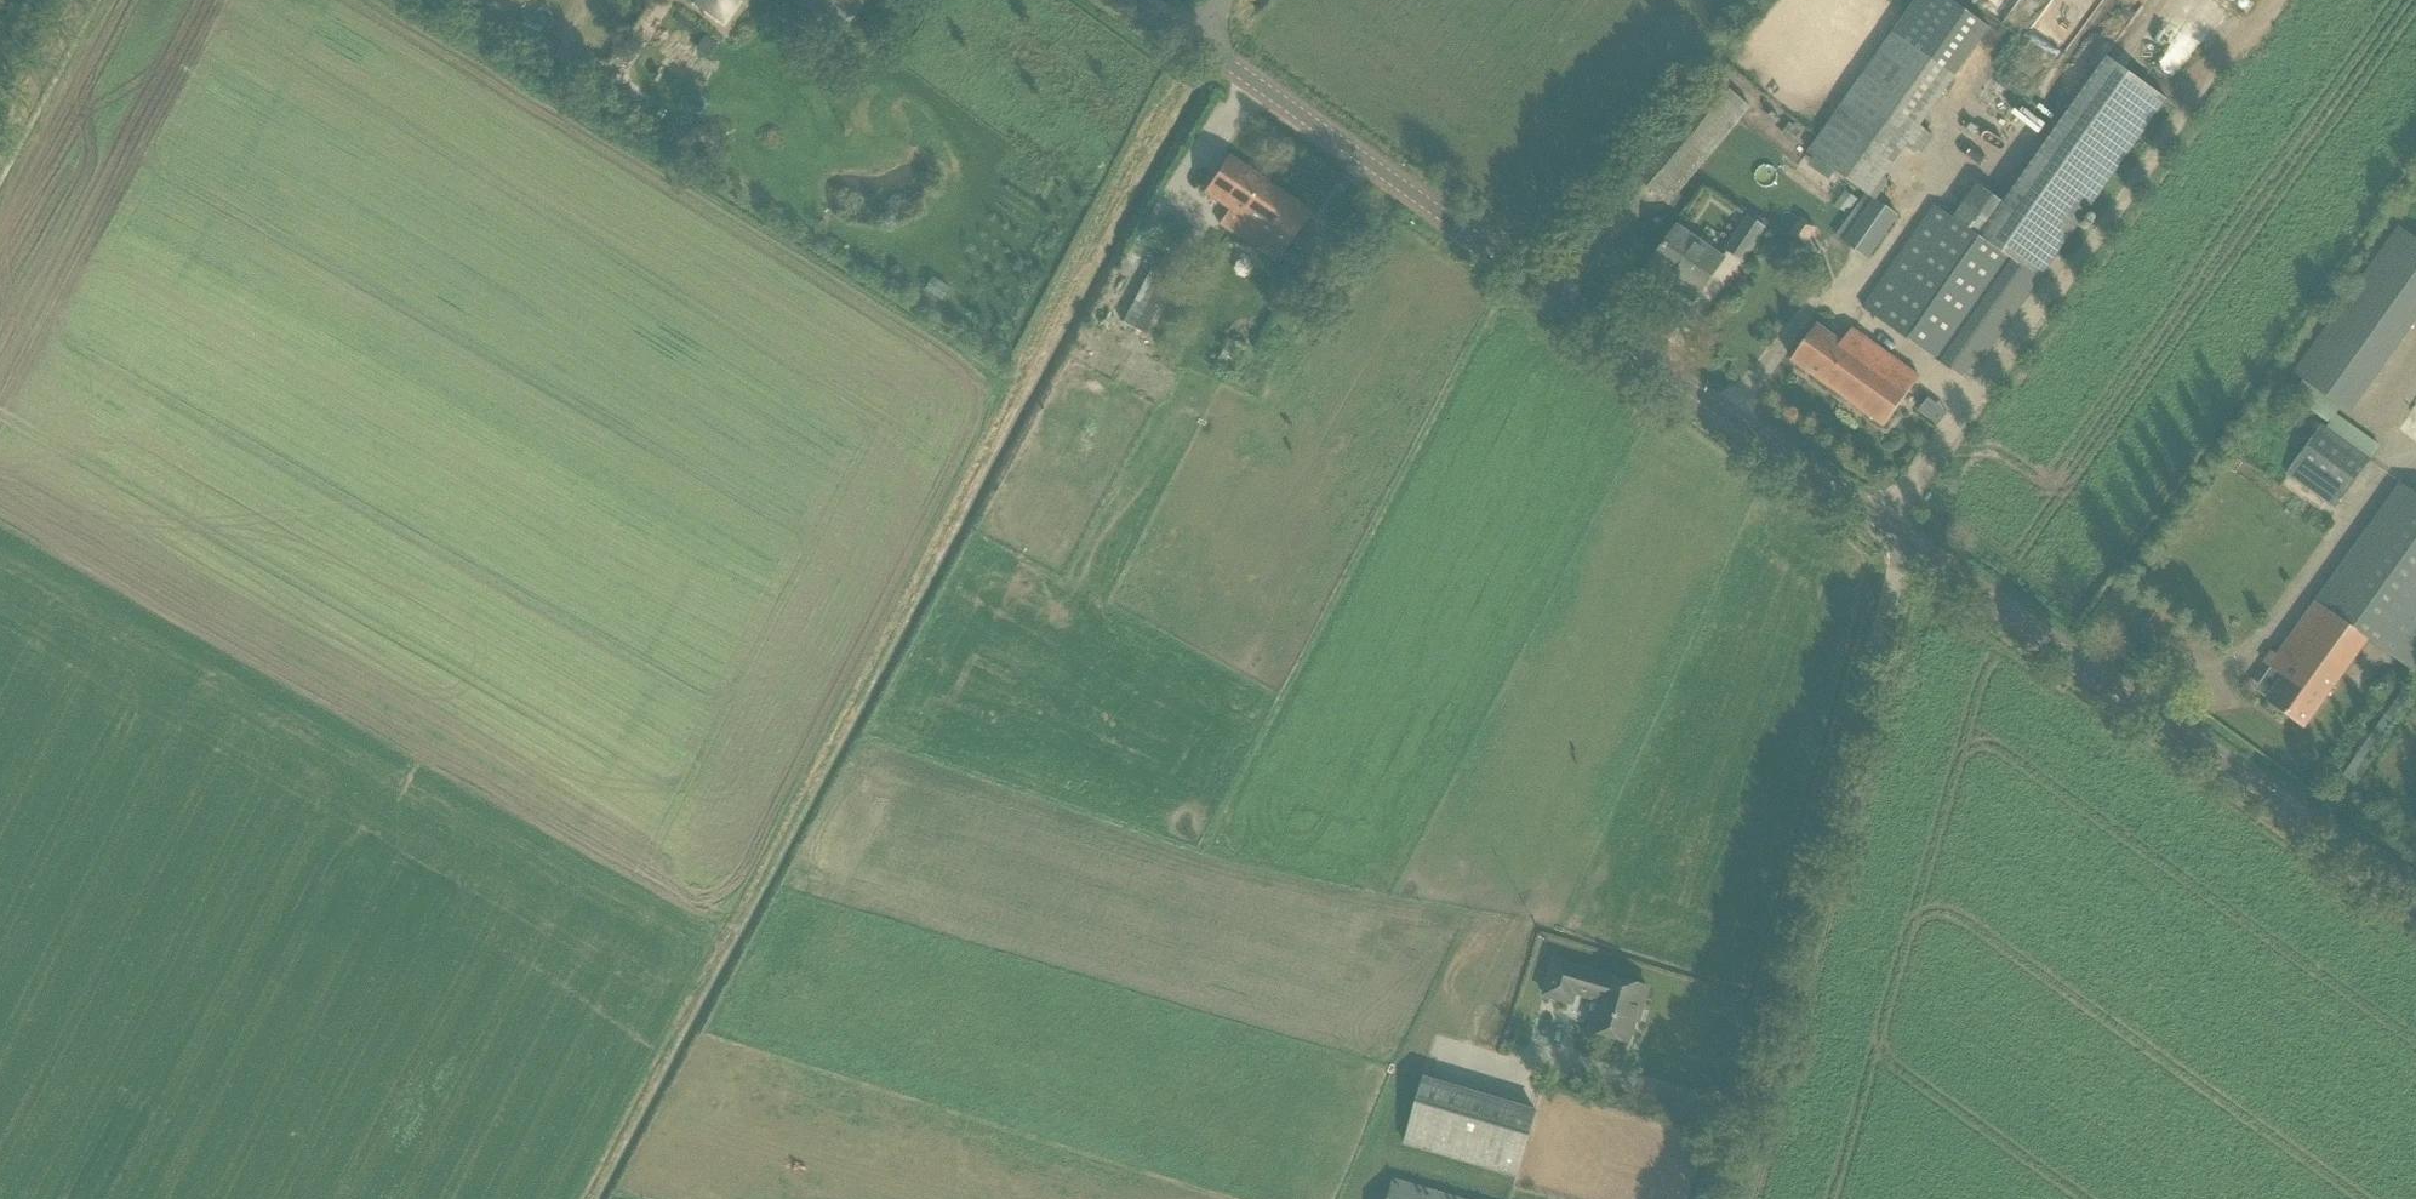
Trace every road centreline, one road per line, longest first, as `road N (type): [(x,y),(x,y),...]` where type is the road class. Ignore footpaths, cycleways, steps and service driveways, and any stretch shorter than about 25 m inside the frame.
road 1 (unclassified): [(1906,546),(1197,42)]
road 2 (unclassified): [(1729,1198),(1906,546)]
road 3 (unclassified): [(2415,904),(1906,546)]
road 4 (track): [(0,158),(84,0)]

